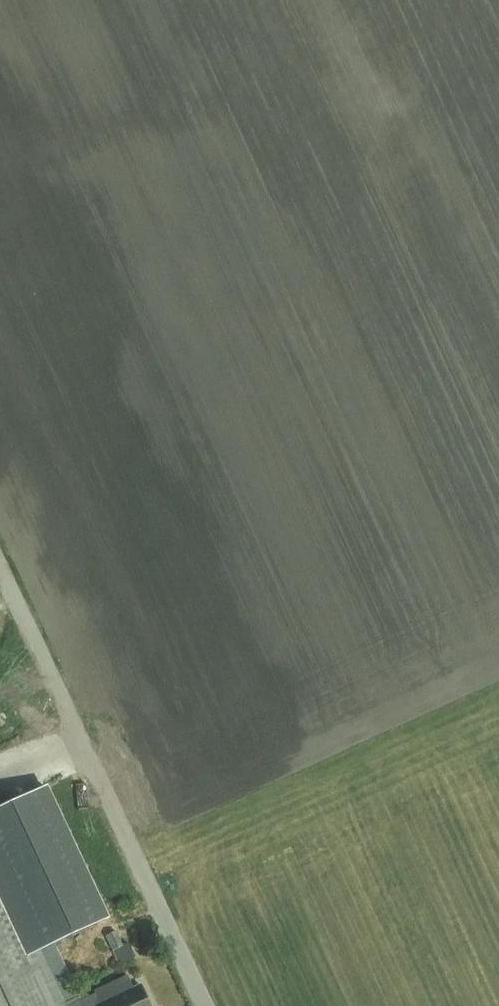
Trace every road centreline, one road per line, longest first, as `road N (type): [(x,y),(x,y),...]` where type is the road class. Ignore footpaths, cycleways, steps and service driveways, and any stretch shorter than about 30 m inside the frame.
road 1 (unclassified): [(205,1005),(0,567)]

